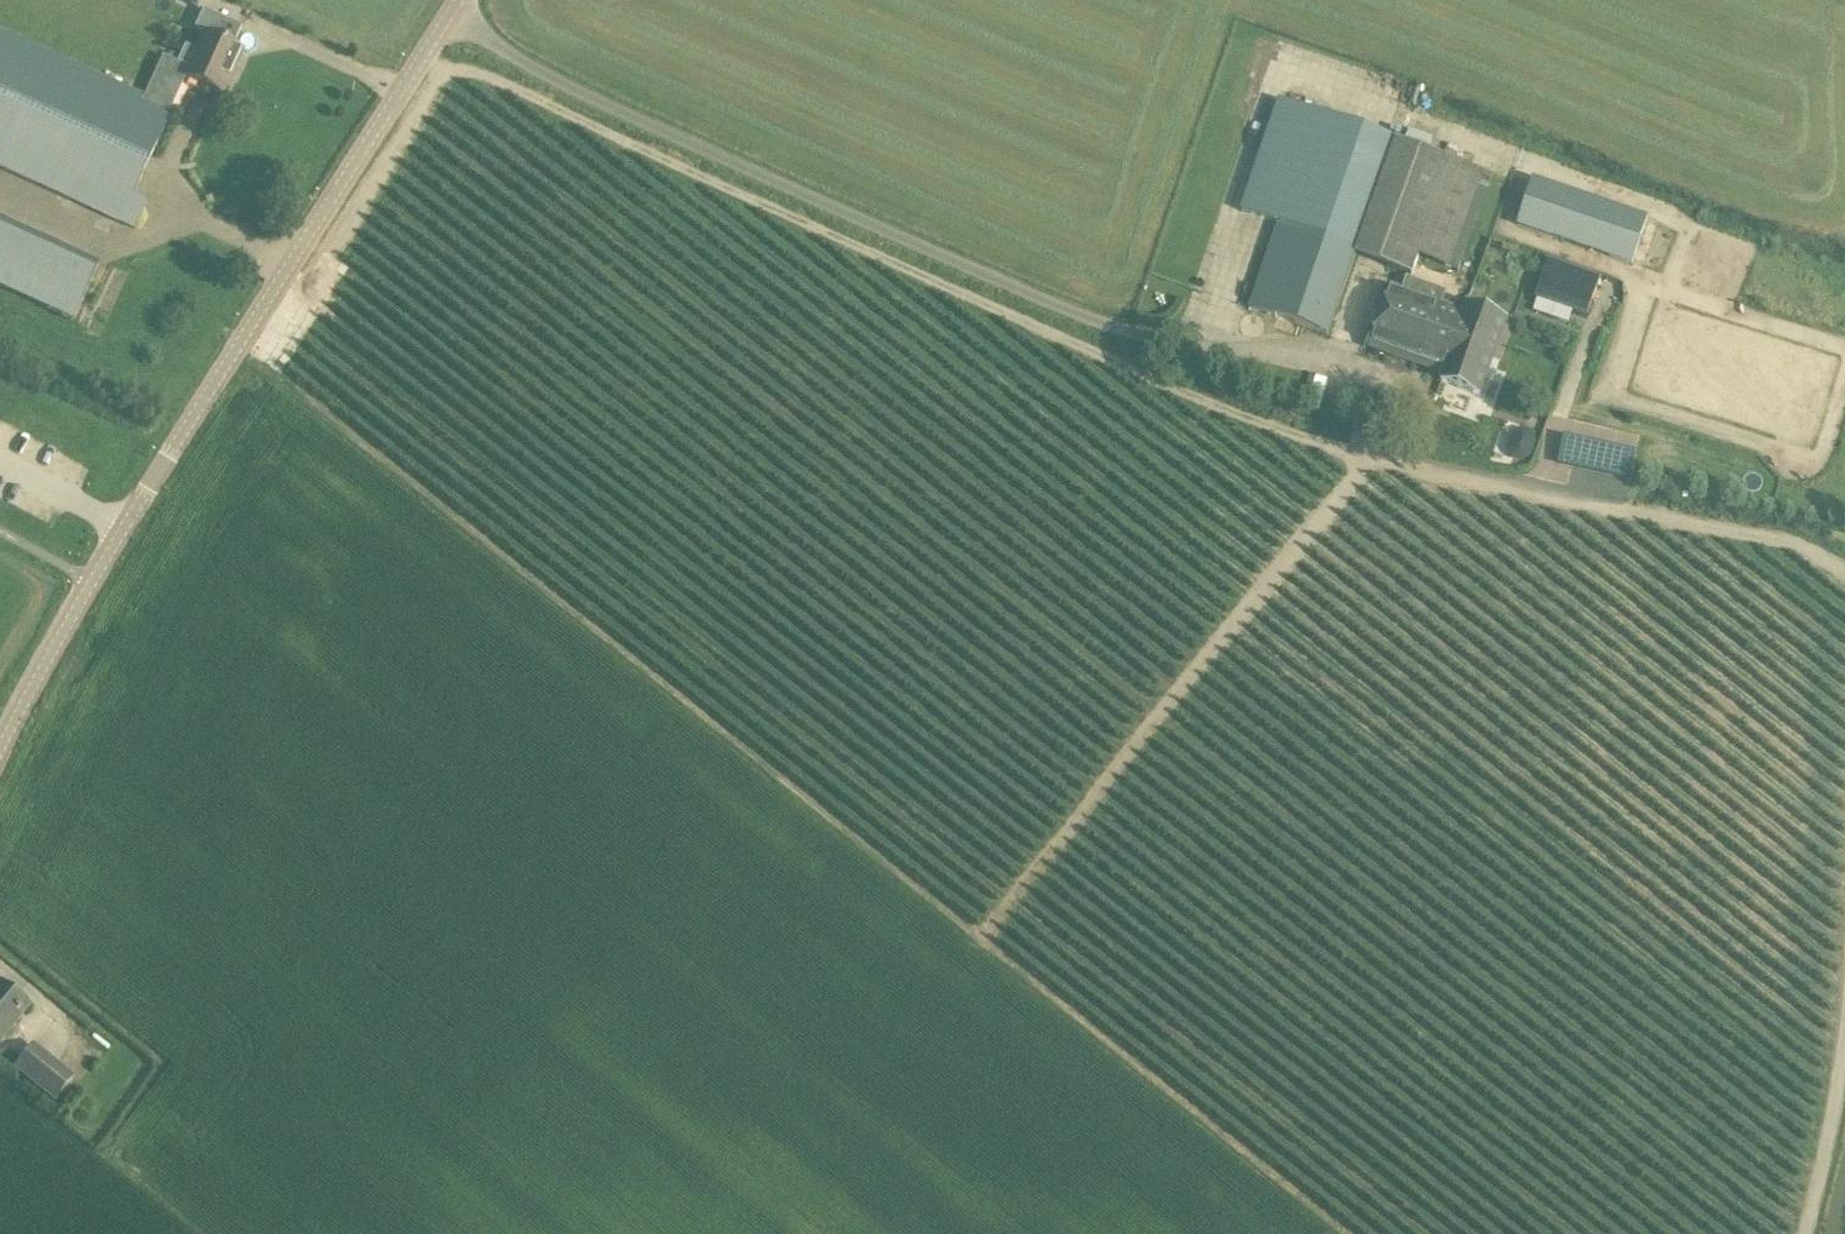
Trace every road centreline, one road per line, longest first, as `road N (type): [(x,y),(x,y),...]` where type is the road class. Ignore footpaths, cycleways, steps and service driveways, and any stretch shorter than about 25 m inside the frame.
road 1 (unclassified): [(0,750),(92,580),(459,0)]

